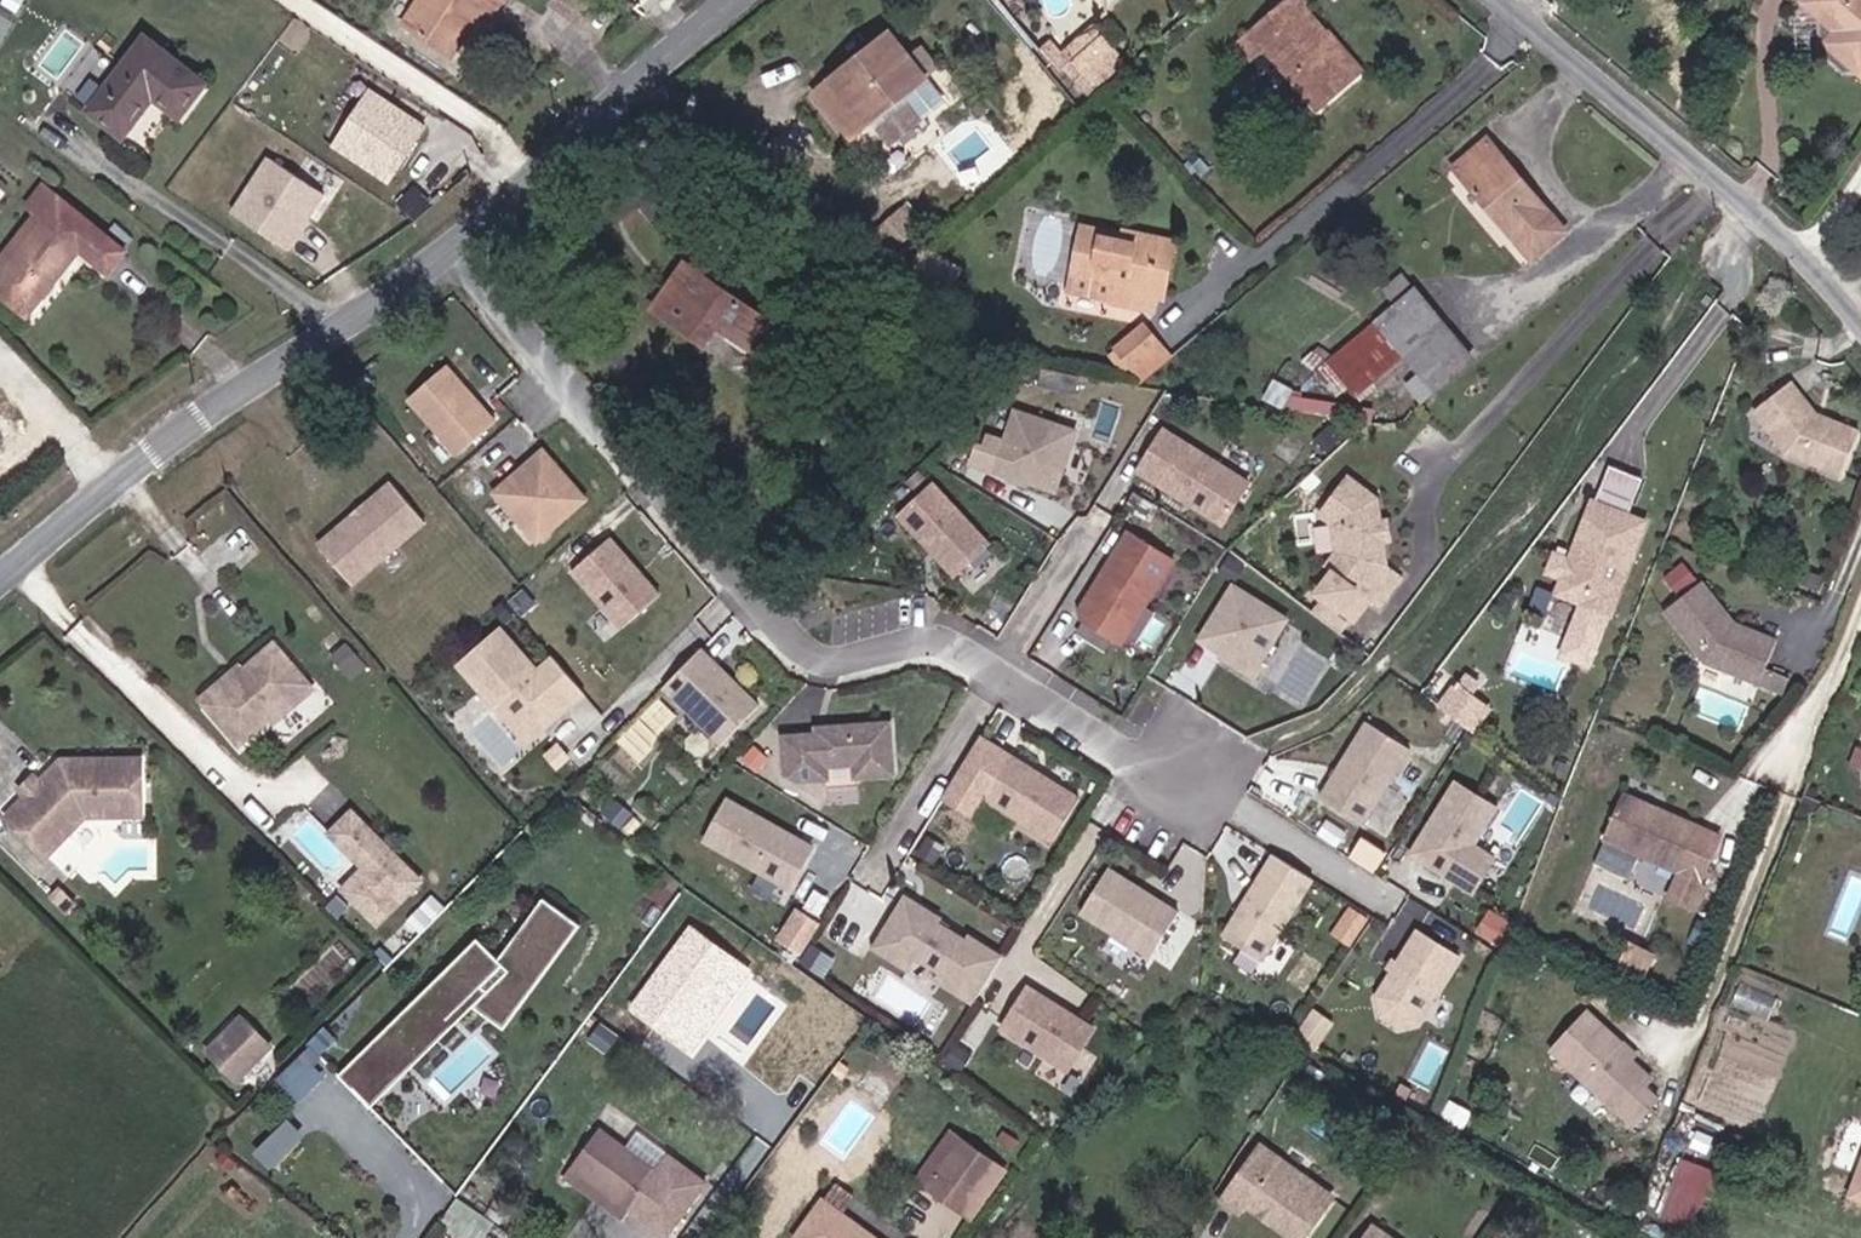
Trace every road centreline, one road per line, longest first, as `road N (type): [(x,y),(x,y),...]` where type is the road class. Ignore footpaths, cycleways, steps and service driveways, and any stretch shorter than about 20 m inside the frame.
road 1 (residential): [(452,242),(787,647),(829,660),(950,645),(1190,791)]
road 2 (tertiary): [(0,577),(166,437),(452,242)]
road 3 (unclassified): [(1860,319),(1819,269),(1497,0)]
road 4 (tertiary): [(452,242),(630,77),(729,0)]

